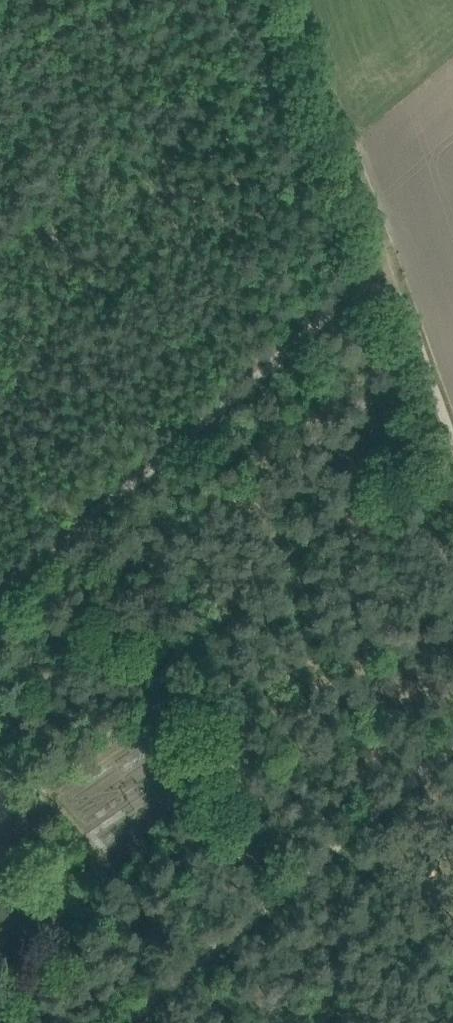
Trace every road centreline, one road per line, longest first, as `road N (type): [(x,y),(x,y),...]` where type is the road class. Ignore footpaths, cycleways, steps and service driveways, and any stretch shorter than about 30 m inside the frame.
road 1 (track): [(283,0),(452,467)]
road 2 (track): [(0,590),(381,272)]
road 3 (track): [(452,752),(132,1022)]

